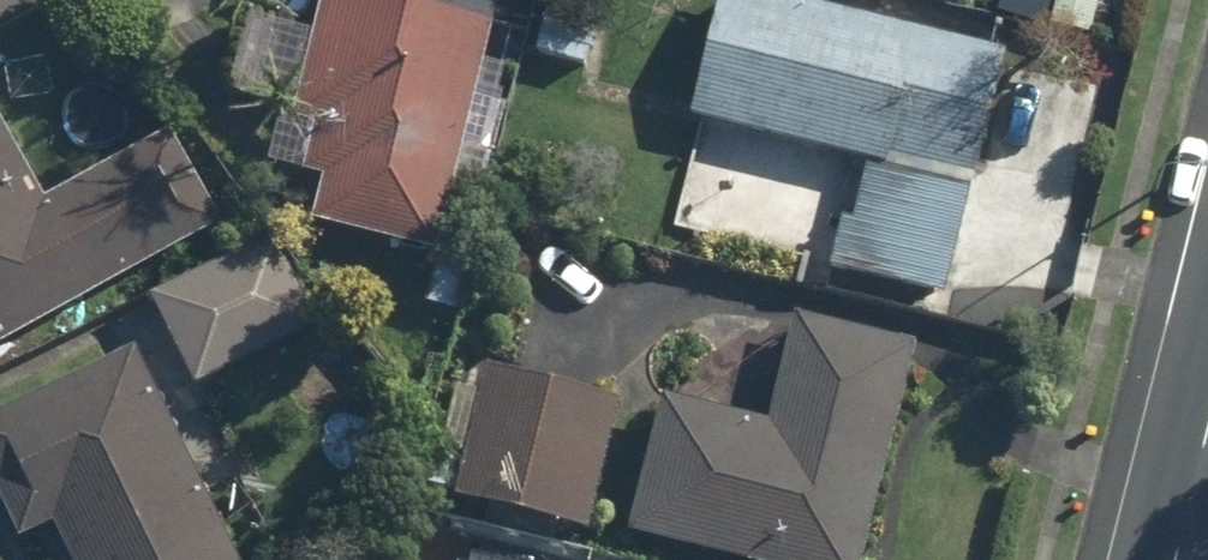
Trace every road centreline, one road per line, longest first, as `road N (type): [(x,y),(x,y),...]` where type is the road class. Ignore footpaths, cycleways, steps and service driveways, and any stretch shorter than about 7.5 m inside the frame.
road 1 (secondary): [(1166,559),(1207,391)]

